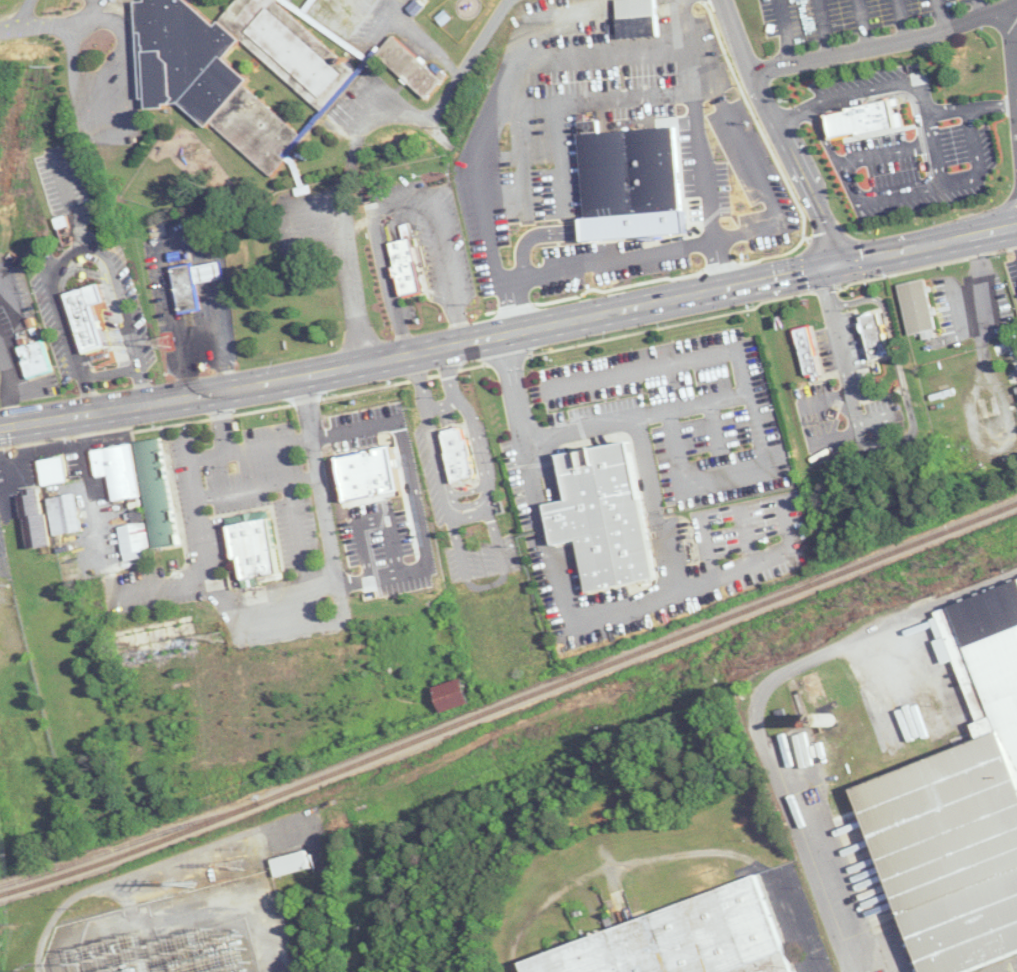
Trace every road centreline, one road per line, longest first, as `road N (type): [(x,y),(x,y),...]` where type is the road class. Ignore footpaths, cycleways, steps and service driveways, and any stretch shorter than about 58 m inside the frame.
road 1 (primary): [(410,350),(1016,222)]
road 2 (residential): [(839,260),(729,0)]
road 3 (primary): [(0,428),(214,390)]
road 4 (primary): [(214,390),(410,350)]

